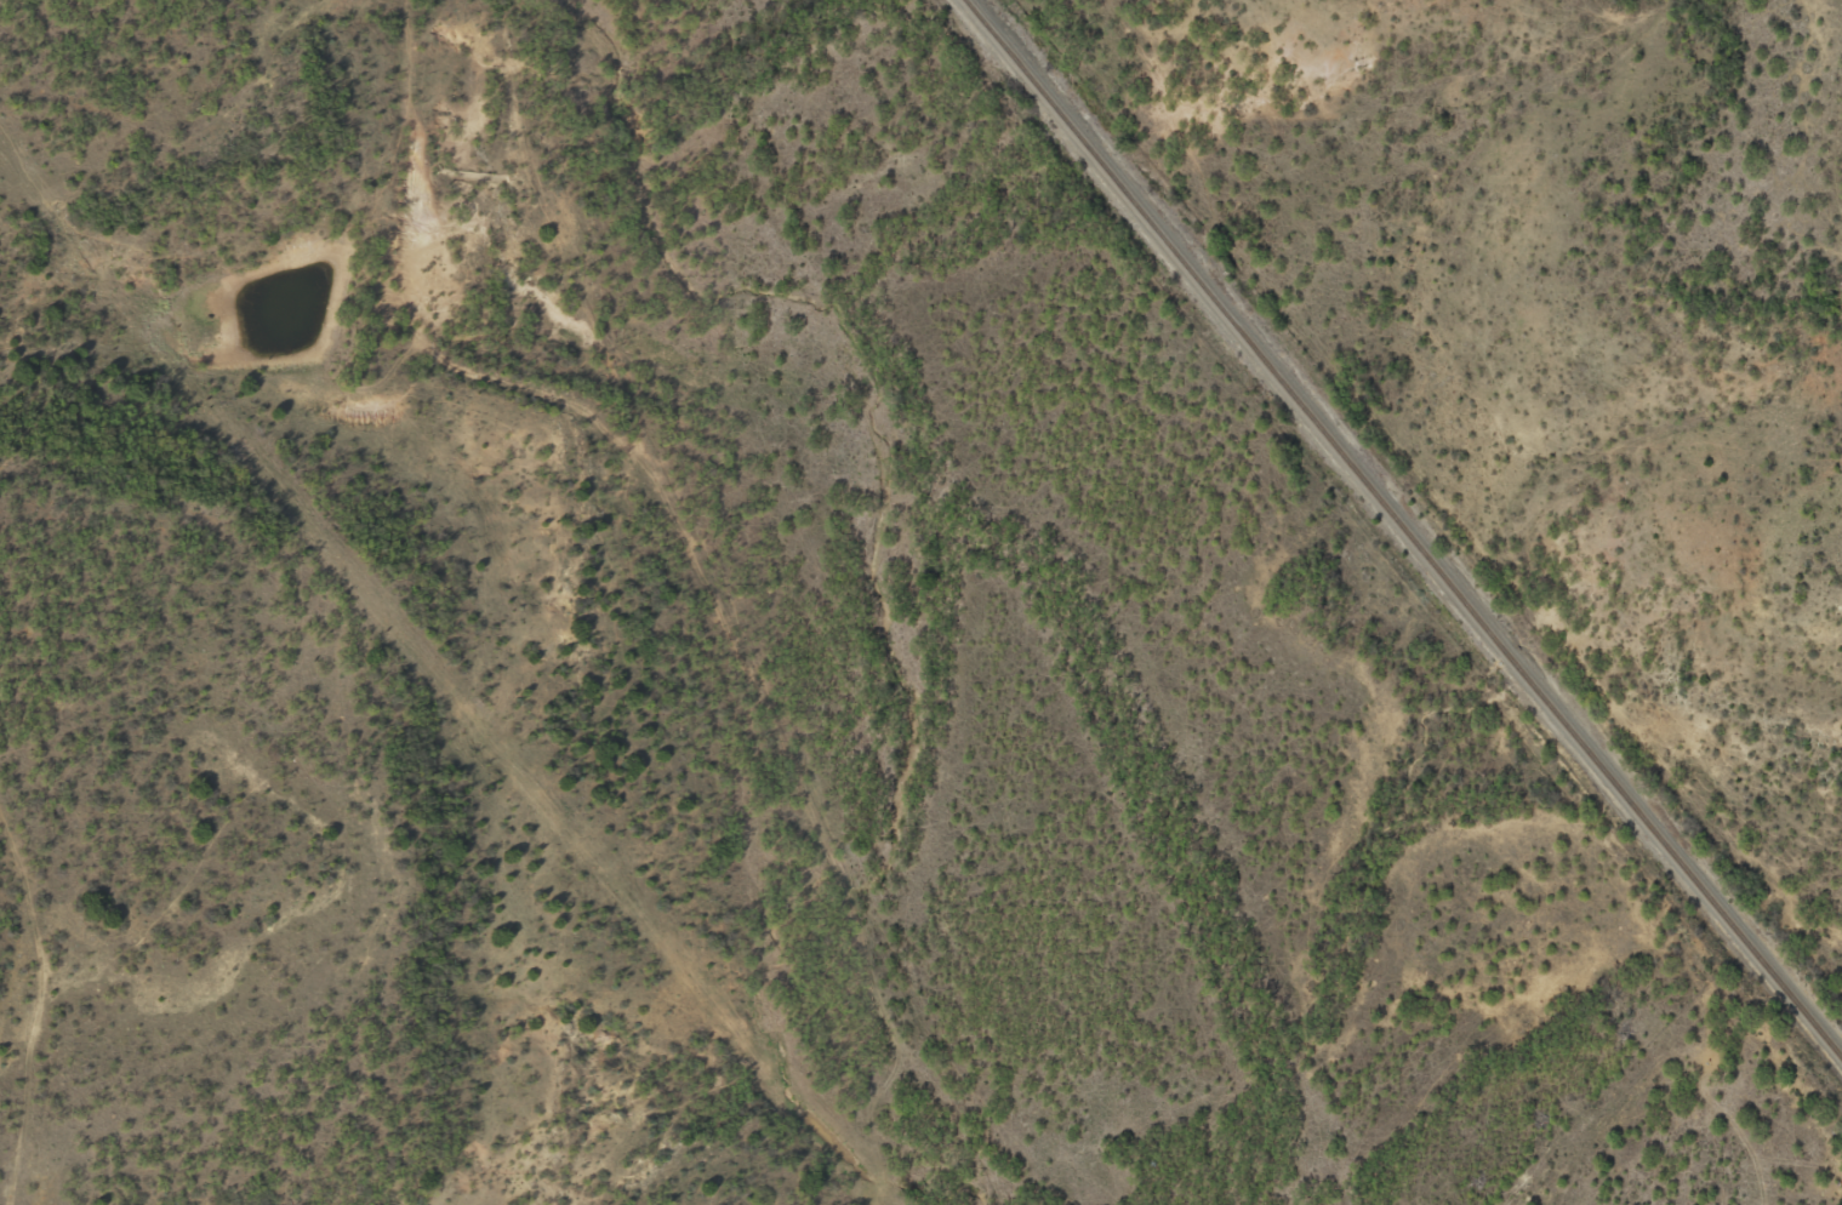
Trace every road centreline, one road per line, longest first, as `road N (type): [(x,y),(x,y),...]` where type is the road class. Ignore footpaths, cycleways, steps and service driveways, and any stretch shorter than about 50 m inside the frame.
road 1 (residential): [(0,661),(58,691),(198,794),(222,849),(276,885),(276,1032),(134,1204)]
road 2 (residential): [(1,1204),(49,975),(222,849)]
road 3 (residential): [(0,204),(95,198),(192,160),(319,33),(317,0)]
road 4 (residential): [(49,975),(0,805)]

